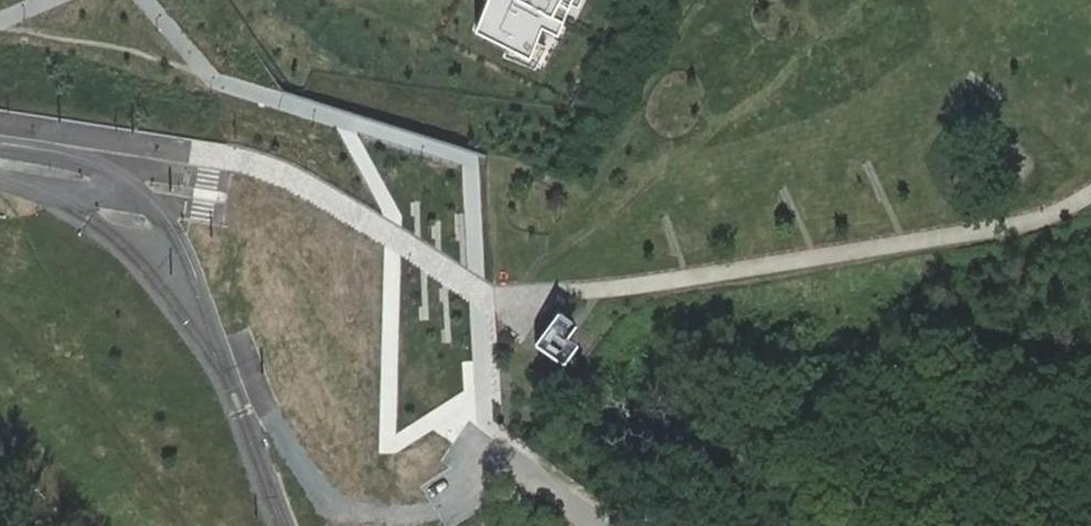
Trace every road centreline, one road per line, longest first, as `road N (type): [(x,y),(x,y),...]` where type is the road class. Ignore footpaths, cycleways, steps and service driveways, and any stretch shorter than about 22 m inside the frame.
road 1 (residential): [(607,525),(490,438)]

